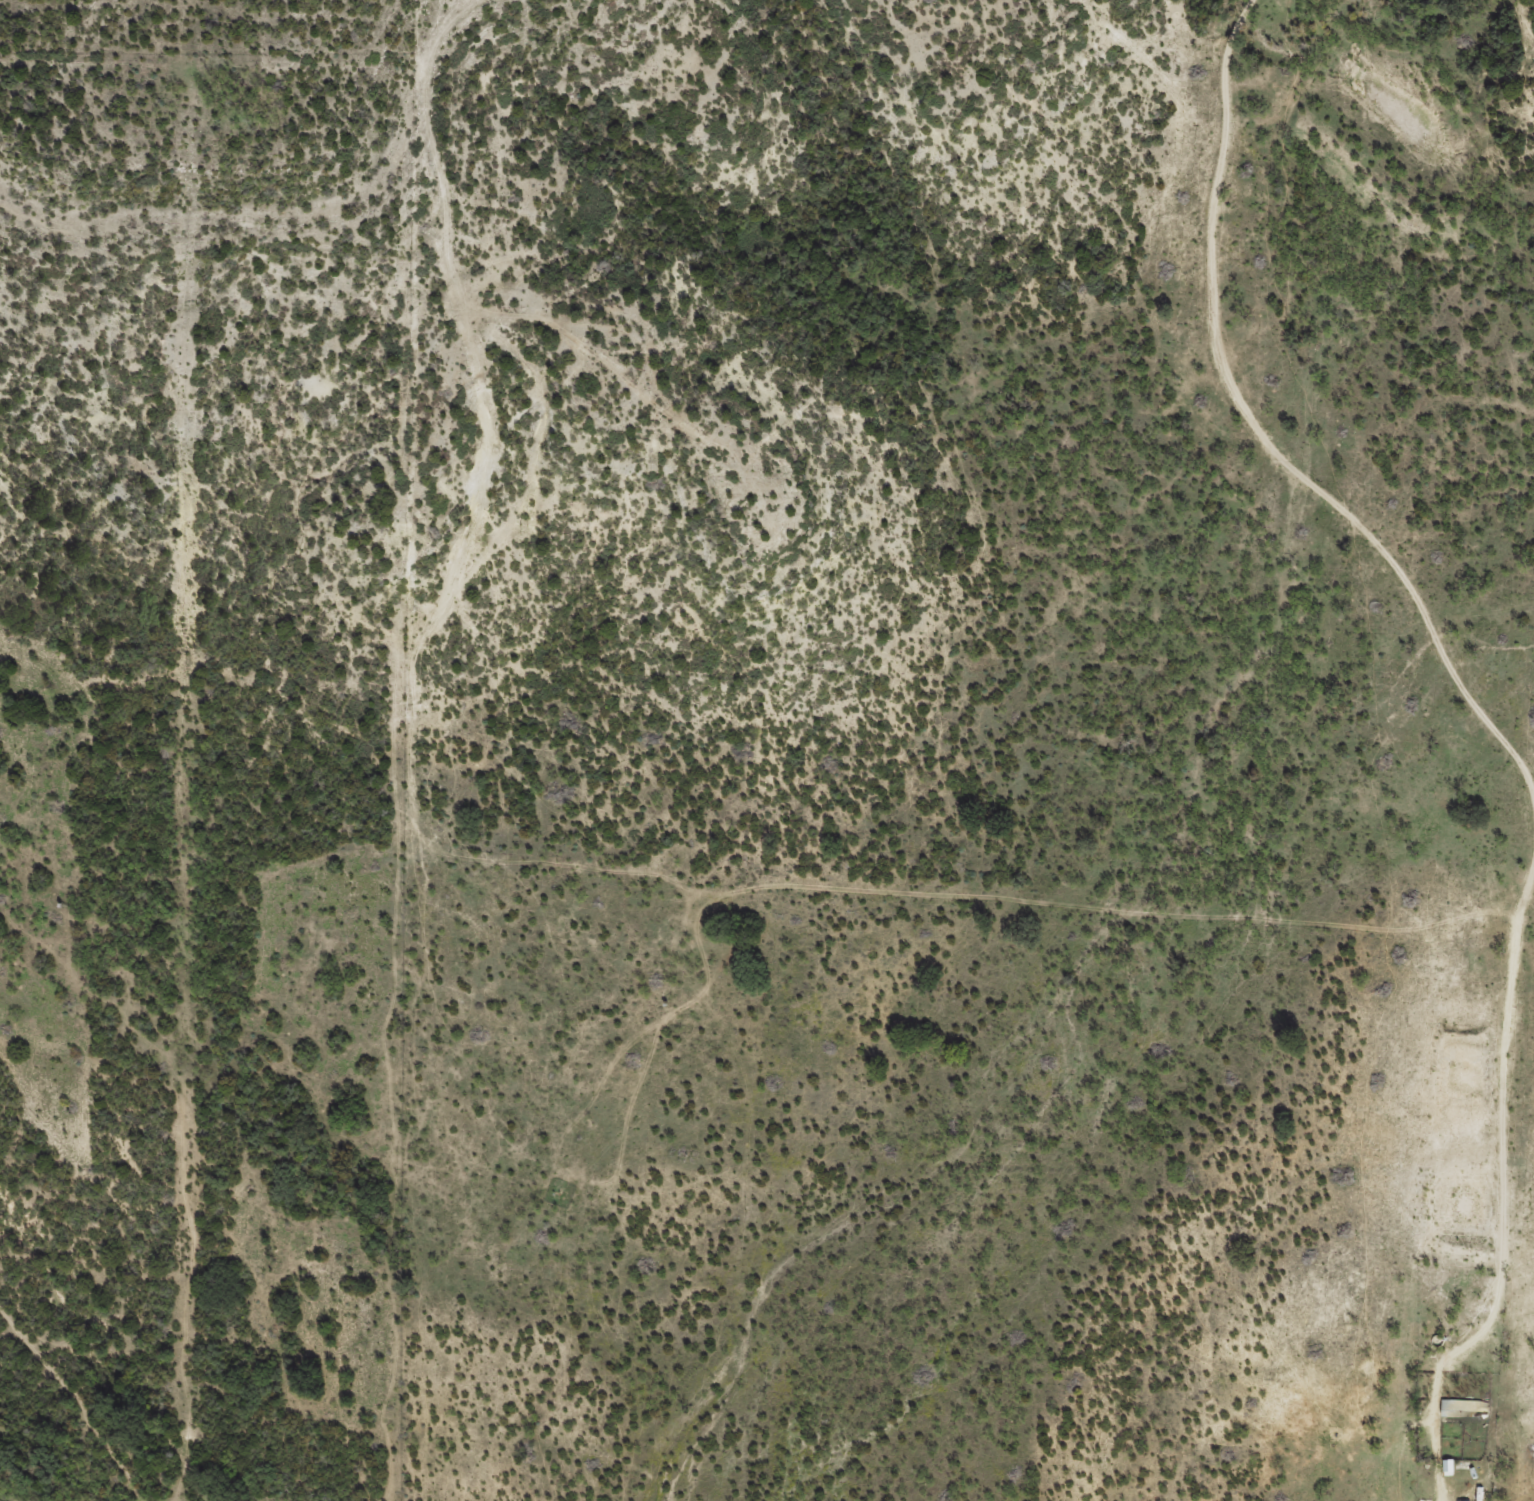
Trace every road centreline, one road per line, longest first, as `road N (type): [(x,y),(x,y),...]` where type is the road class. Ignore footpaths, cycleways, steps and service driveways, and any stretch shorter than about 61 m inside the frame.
road 1 (residential): [(1533,800),(1528,776),(1467,683),(1291,471),(1256,391),(1241,255),(1241,108),(1273,0)]
road 2 (residential): [(1438,1500),(1436,1361),(1472,1340),(1491,1318),(1500,1289),(1501,1046),(1518,909),(1533,865)]
road 3 (residential): [(0,1308),(157,1500)]

